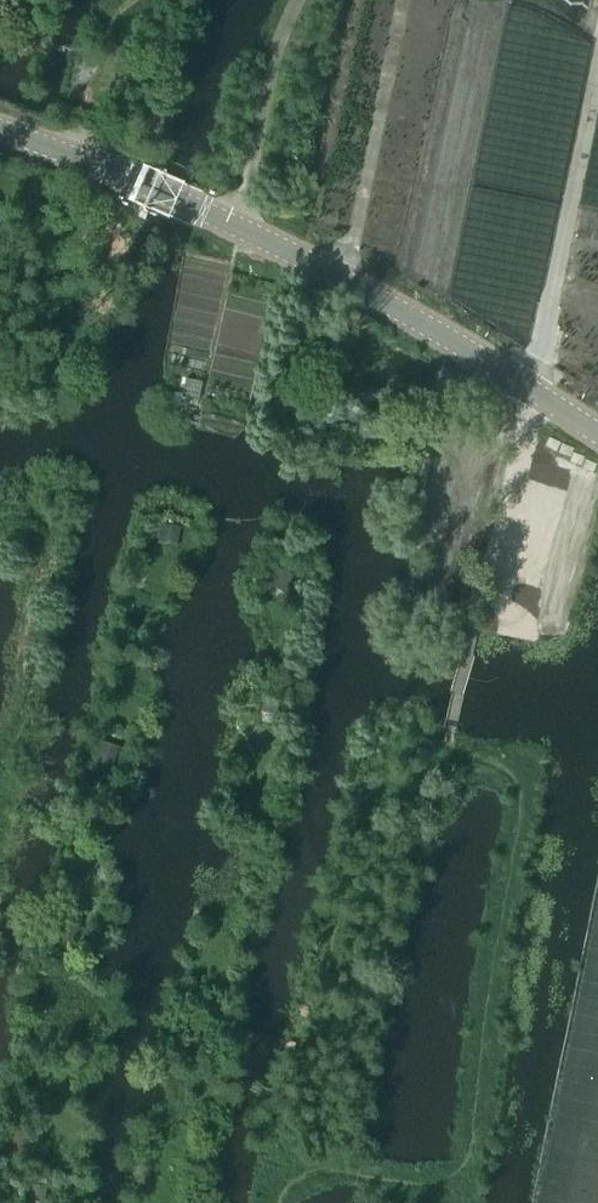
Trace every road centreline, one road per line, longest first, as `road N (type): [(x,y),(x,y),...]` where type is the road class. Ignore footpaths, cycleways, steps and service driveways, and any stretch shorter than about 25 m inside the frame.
road 1 (tertiary): [(597,433),(239,227),(0,132)]
road 2 (track): [(522,387),(597,52)]
road 3 (track): [(239,227),(297,0)]
road 4 (track): [(76,160),(109,0)]

